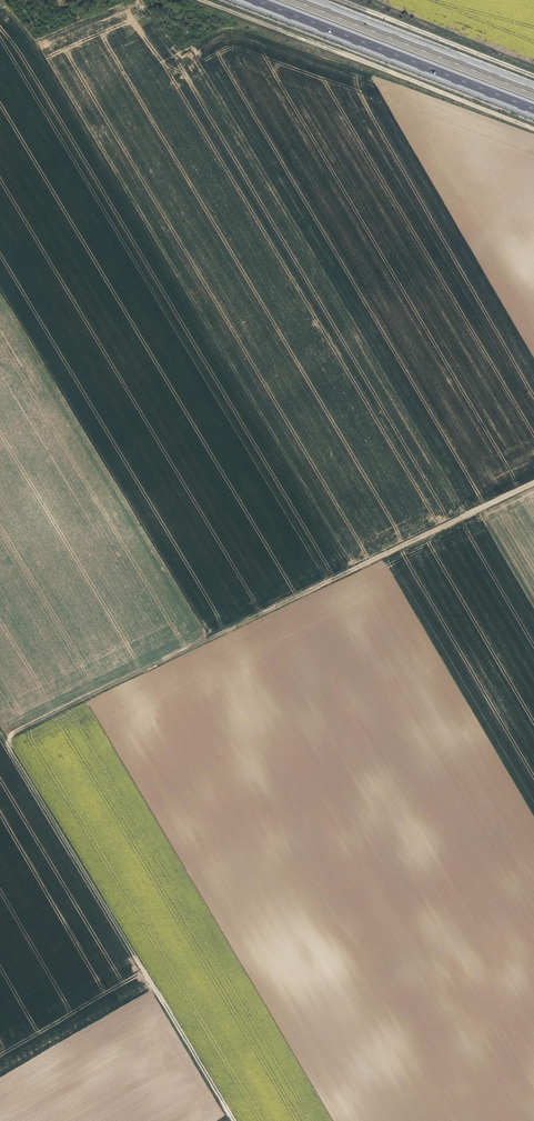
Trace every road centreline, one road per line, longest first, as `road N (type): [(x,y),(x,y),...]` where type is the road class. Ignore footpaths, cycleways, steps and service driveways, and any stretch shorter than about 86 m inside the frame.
road 1 (track): [(533,481),(3,733),(0,727)]
road 2 (track): [(3,733),(236,1120)]
road 3 (track): [(533,130),(197,0)]
road 4 (primary): [(255,0),(533,109)]
road 5 (primary): [(533,94),(293,0)]
road 6 (track): [(343,0),(533,75)]

